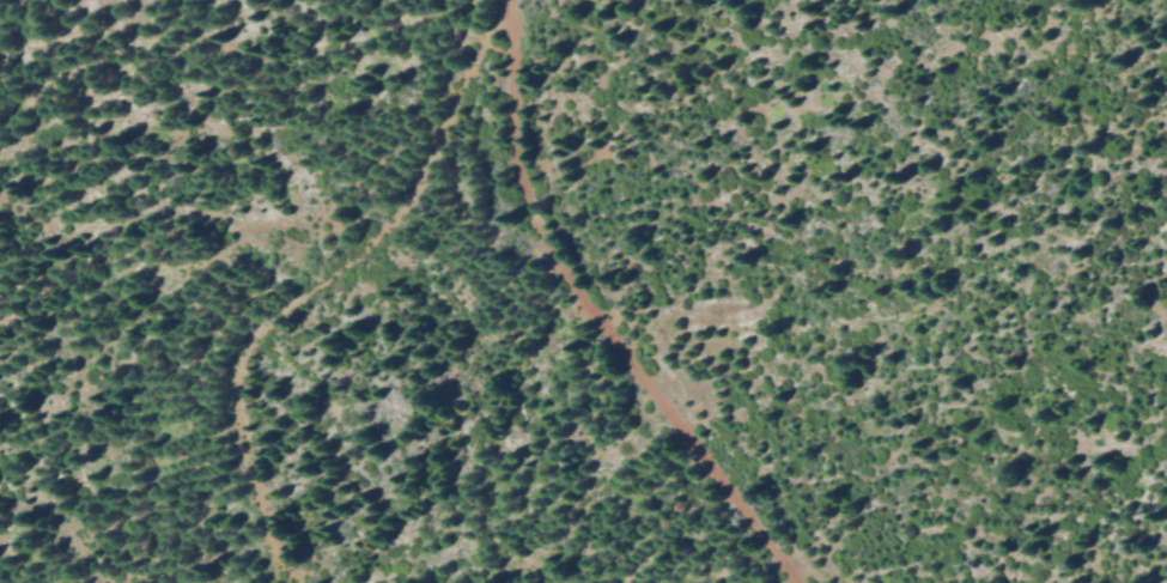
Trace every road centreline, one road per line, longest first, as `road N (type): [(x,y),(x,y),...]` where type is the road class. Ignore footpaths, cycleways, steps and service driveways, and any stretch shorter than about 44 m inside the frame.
road 1 (track): [(306,582),(273,540),(235,421),(253,347),(414,196),(474,30),(493,0)]
road 2 (track): [(506,0),(515,158),(529,209),(581,297),(804,582)]

